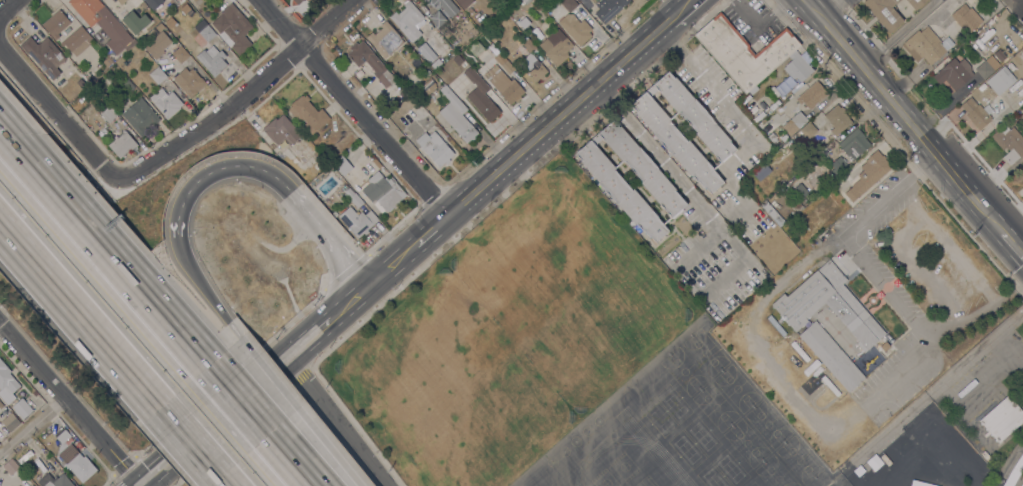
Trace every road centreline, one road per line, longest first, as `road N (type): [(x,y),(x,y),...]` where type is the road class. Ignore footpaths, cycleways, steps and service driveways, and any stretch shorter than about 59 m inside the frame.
road 1 (secondary): [(693,0),(141,485)]
road 2 (motorway): [(210,363),(0,126)]
road 3 (residential): [(354,0),(229,111),(154,162),(127,177),(103,167)]
road 4 (primary): [(1000,231),(804,0)]
road 5 (motorway): [(176,235),(194,184),(235,165),(253,167),(279,179),(306,209),(361,292)]
road 6 (residential): [(448,215),(261,0)]
road 7 (motorway): [(0,227),(155,404)]
road 8 (residential): [(141,485),(0,326)]
road 9 (residential): [(0,41),(103,167)]
road 10 (residential): [(390,485),(306,380)]

